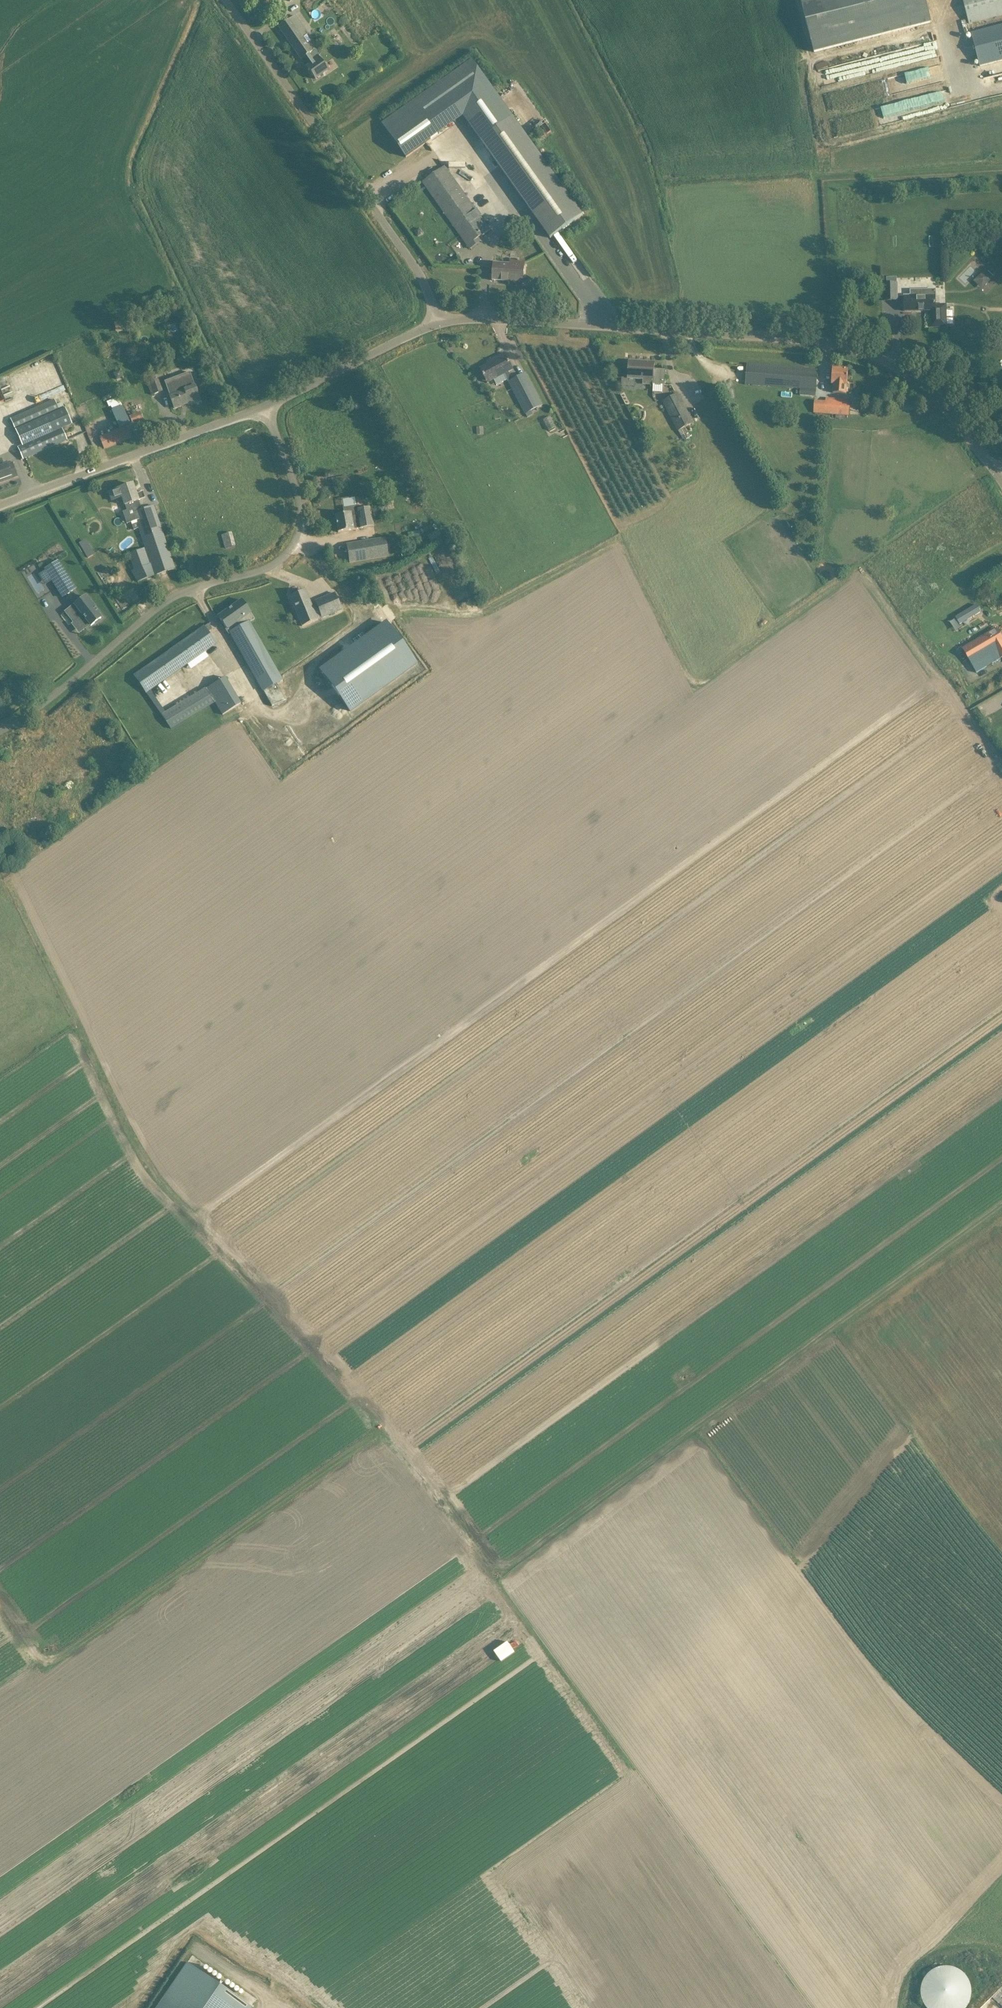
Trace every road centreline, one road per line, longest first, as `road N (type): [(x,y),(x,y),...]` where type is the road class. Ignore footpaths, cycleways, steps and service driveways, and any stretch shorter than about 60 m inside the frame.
road 1 (track): [(128,1117),(142,1160),(354,1389),(498,1575),(1001,1208)]
road 2 (unclassified): [(998,474),(935,392),(881,356),(820,340),(493,319),(437,324)]
road 3 (unclassified): [(0,735),(167,604),(268,568),(297,542),(299,495),(265,406)]
road 4 (unclassified): [(437,324),(422,277),(226,0)]
road 5 (unclassified): [(0,505),(265,406)]
road 6 (unclassified): [(265,406),(437,324)]

